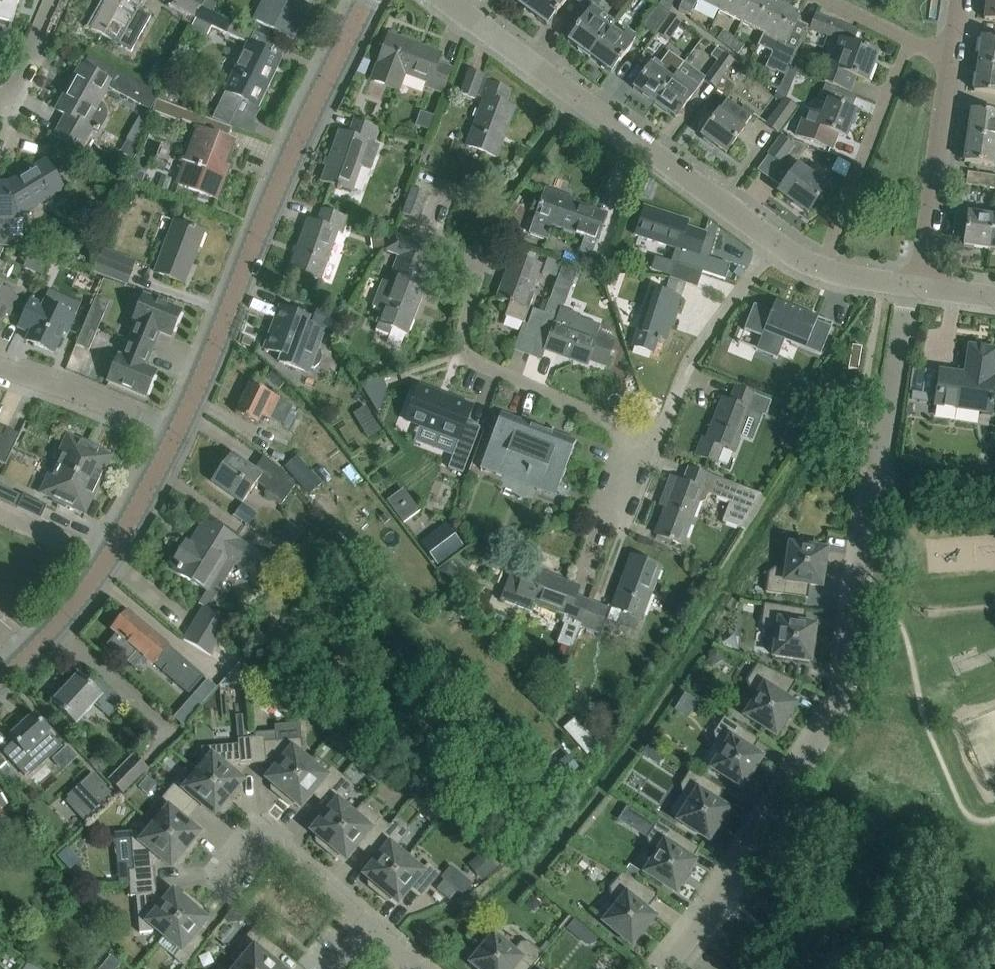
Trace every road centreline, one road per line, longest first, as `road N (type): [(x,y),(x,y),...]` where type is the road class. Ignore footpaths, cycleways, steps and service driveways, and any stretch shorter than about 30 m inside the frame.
road 1 (residential): [(907,287),(849,667),(834,713),(720,899),(664,968)]
road 2 (tertiary): [(172,437),(365,0)]
road 3 (residential): [(578,102),(530,172),(503,235),(480,323),(487,357),(509,376),(641,442)]
road 4 (tertiary): [(0,682),(79,606),(172,437)]
road 5 (residential): [(822,270),(909,40)]
road 6 (residential): [(767,246),(578,102)]
road 7 (residential): [(917,289),(952,57)]
road 8 (residential): [(641,442),(767,246)]
road 9 (residential): [(371,931),(264,840),(229,880)]
road 10 (residential): [(0,372),(172,437)]
road 11 (residential): [(578,102),(453,0)]
road 12 (residential): [(74,0),(35,104),(0,105)]

